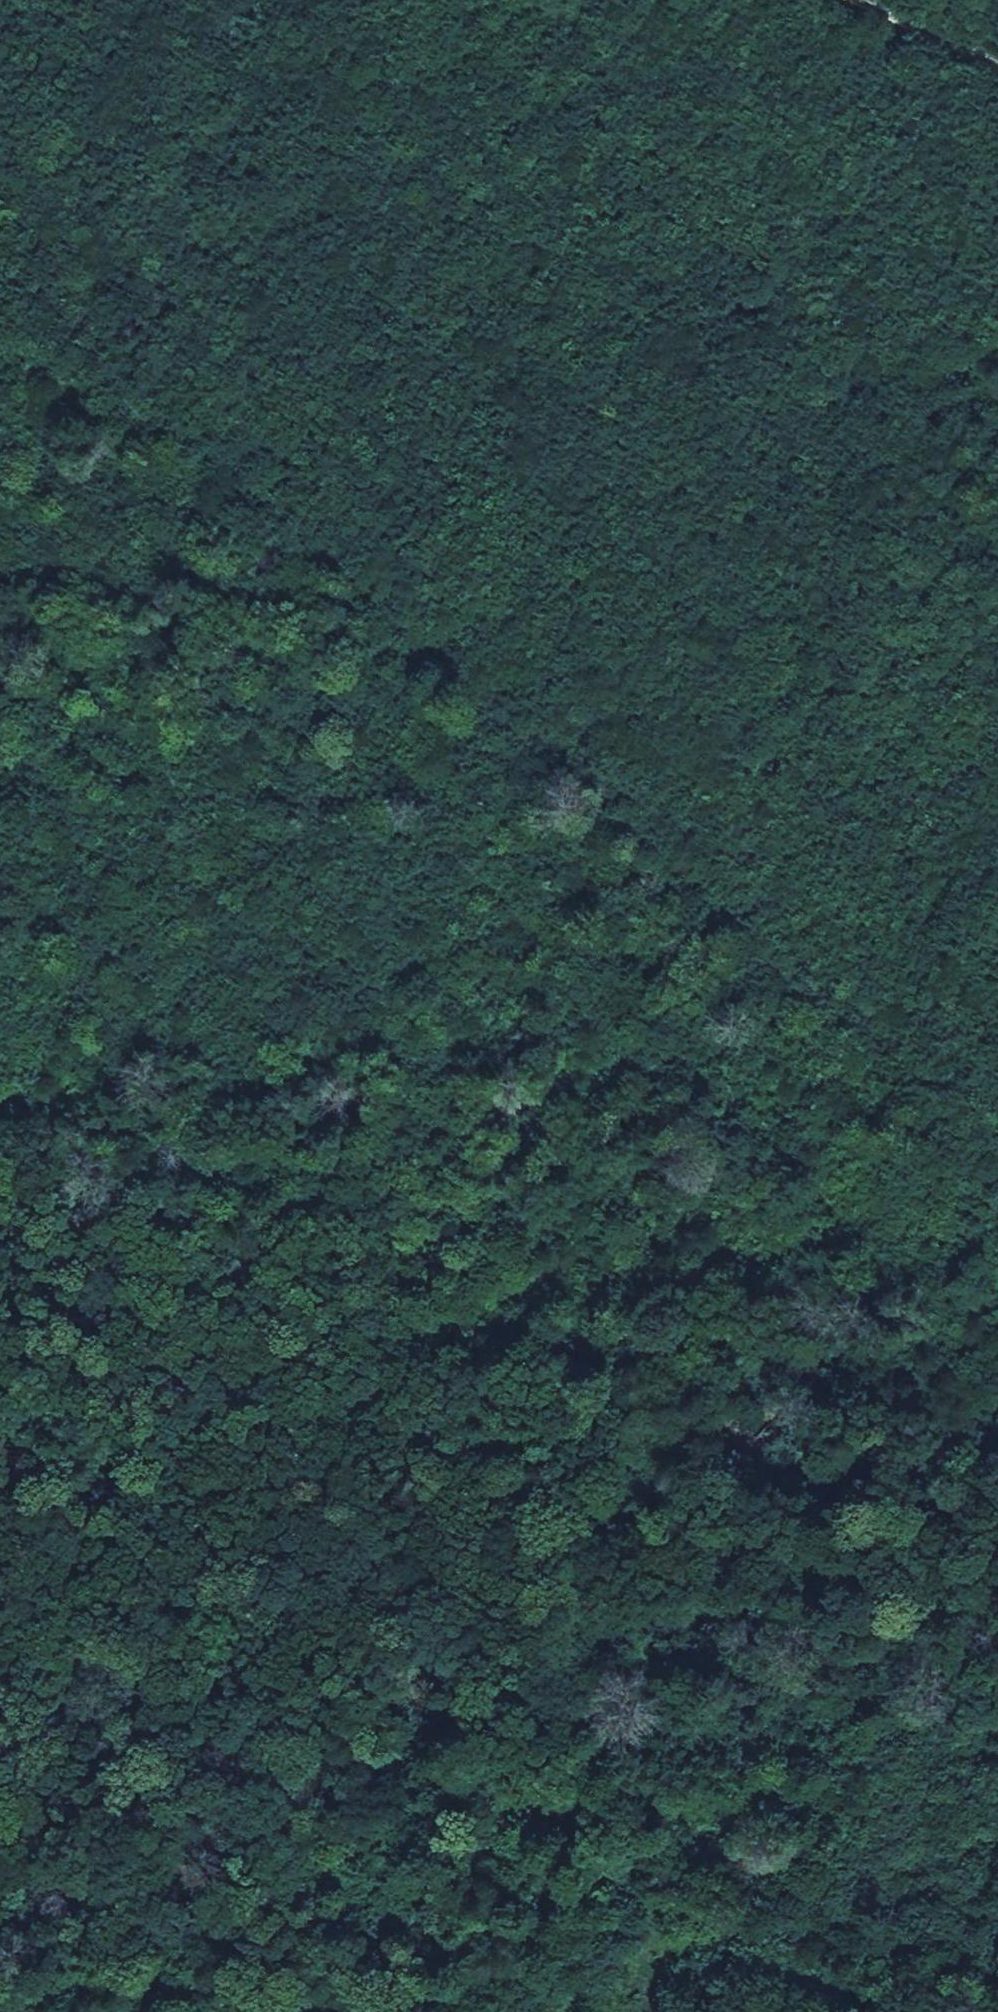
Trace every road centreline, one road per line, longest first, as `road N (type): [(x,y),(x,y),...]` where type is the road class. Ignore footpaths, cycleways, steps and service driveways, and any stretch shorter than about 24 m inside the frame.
road 1 (track): [(846,0),(997,71)]

